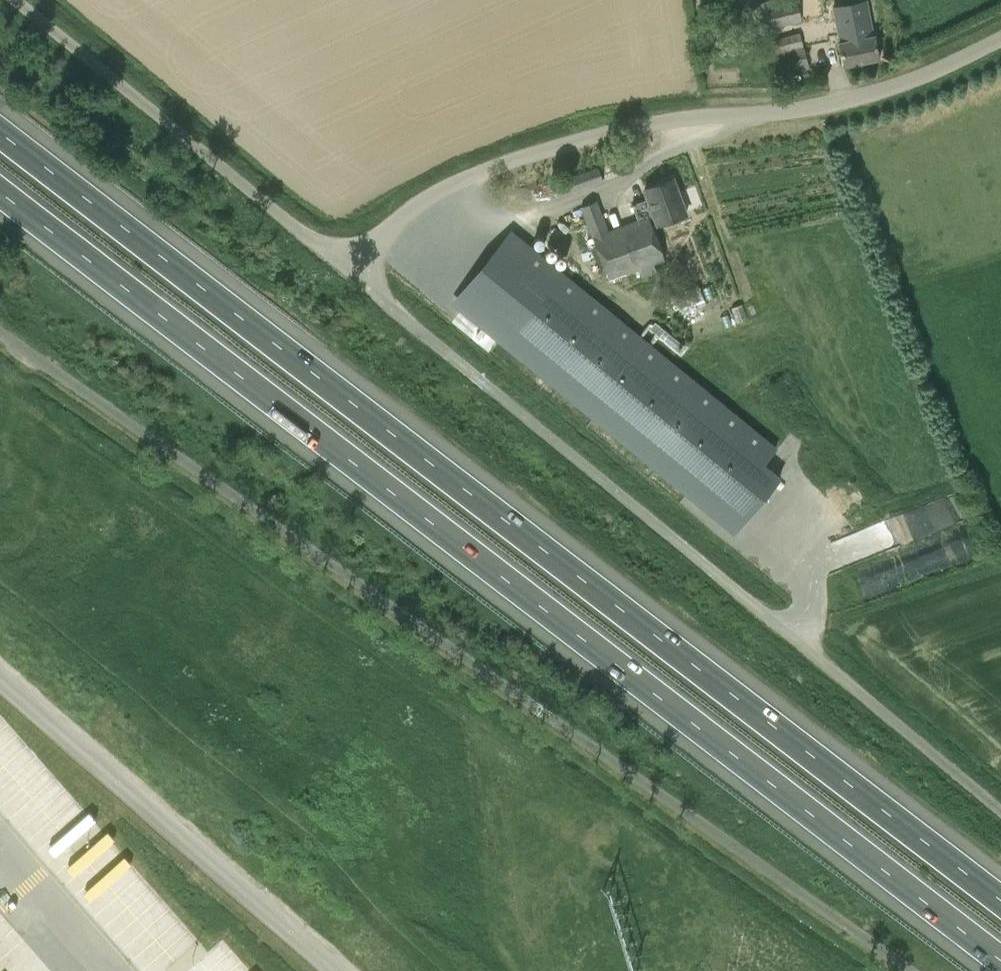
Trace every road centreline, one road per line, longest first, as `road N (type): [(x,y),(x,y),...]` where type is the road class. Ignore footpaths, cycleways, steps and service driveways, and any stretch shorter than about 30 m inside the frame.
road 1 (motorway): [(1000,900),(0,132)]
road 2 (motorway): [(0,192),(1000,959)]
road 3 (unclassified): [(911,970),(0,333)]
road 4 (unclassified): [(1000,809),(348,269)]
road 5 (unclassified): [(348,269),(420,202),(535,153),(609,131),(848,101),(1000,40)]
road 6 (unclassified): [(0,678),(338,970)]
road 7 (unclassified): [(348,269),(15,0)]
road 8 (track): [(791,632),(1000,558)]

